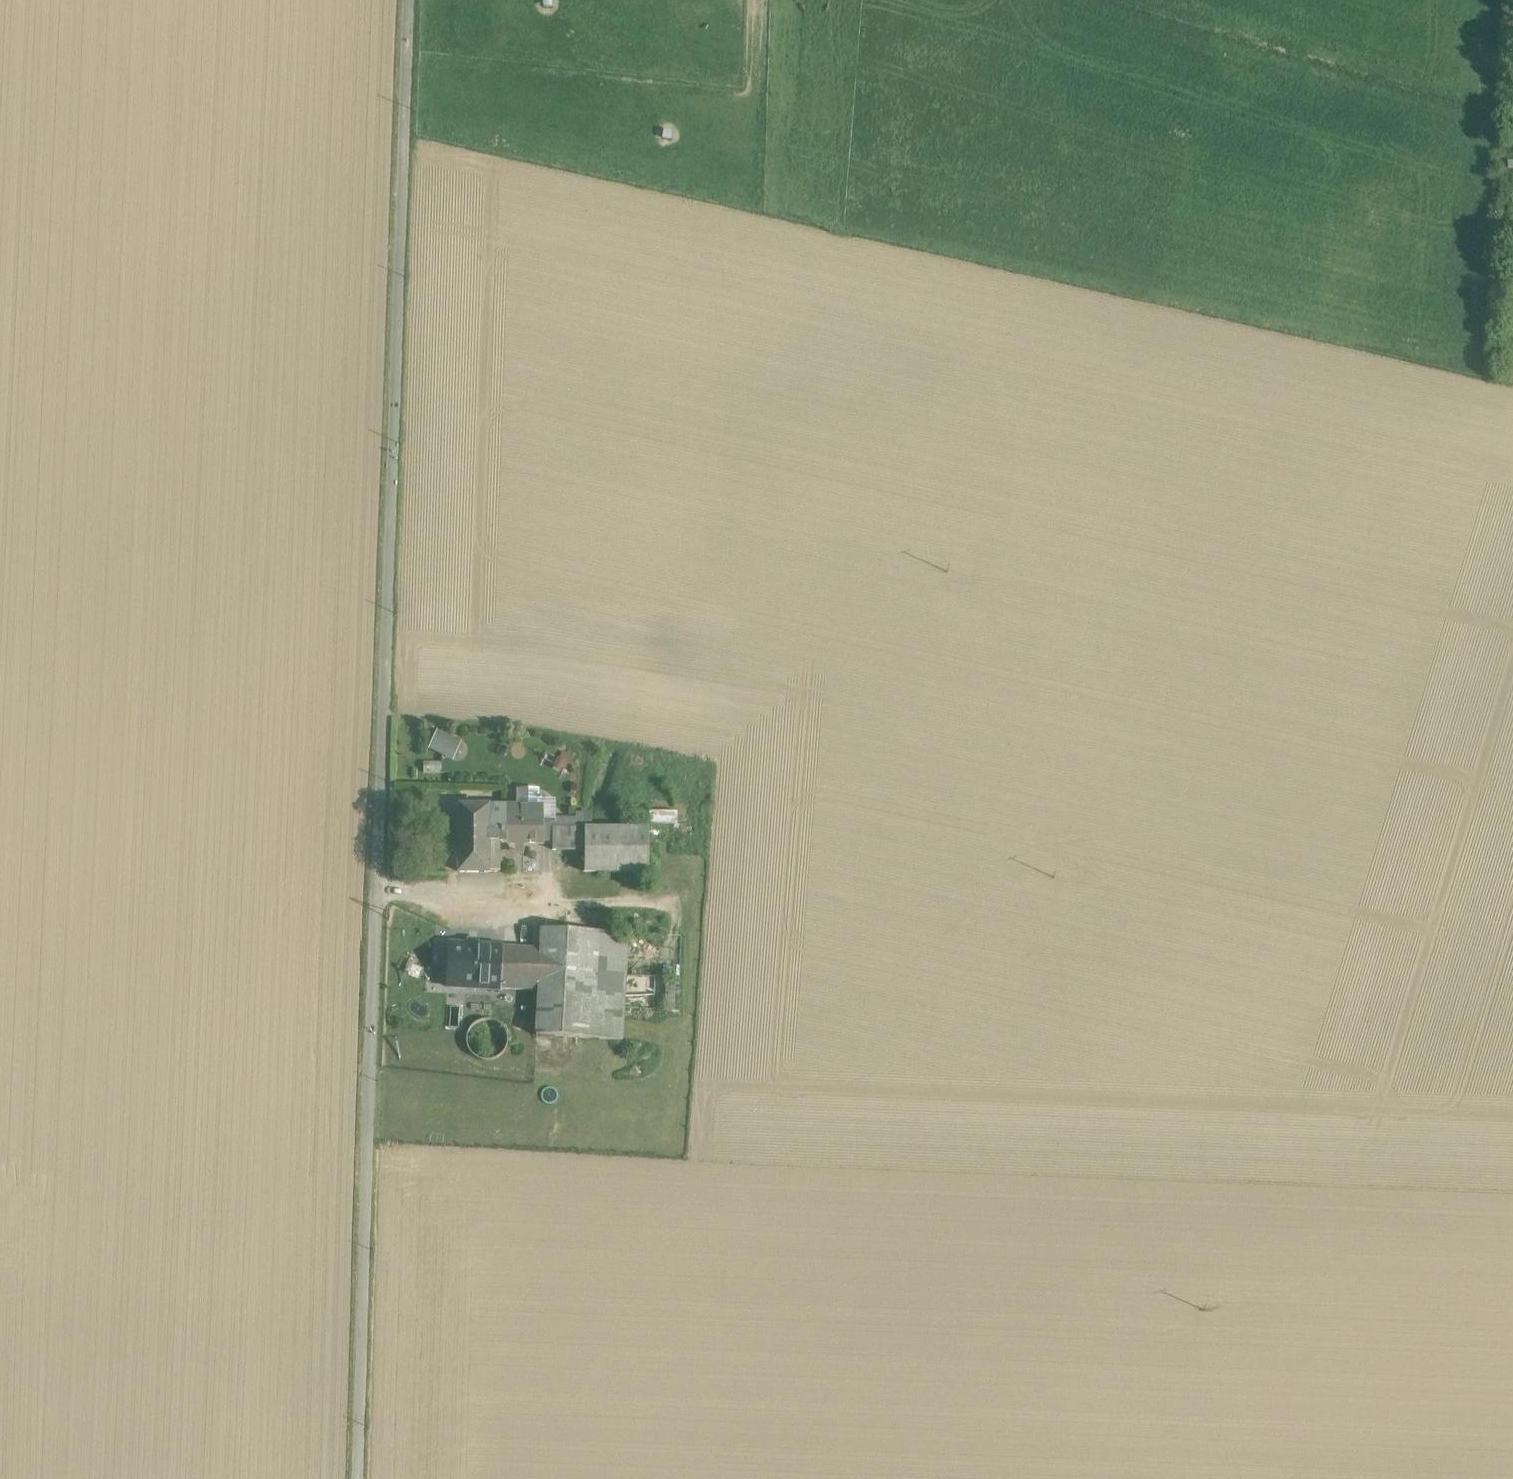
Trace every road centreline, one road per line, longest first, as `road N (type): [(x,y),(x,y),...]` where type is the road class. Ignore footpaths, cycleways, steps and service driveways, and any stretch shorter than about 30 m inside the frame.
road 1 (residential): [(361,1478),(414,0)]

